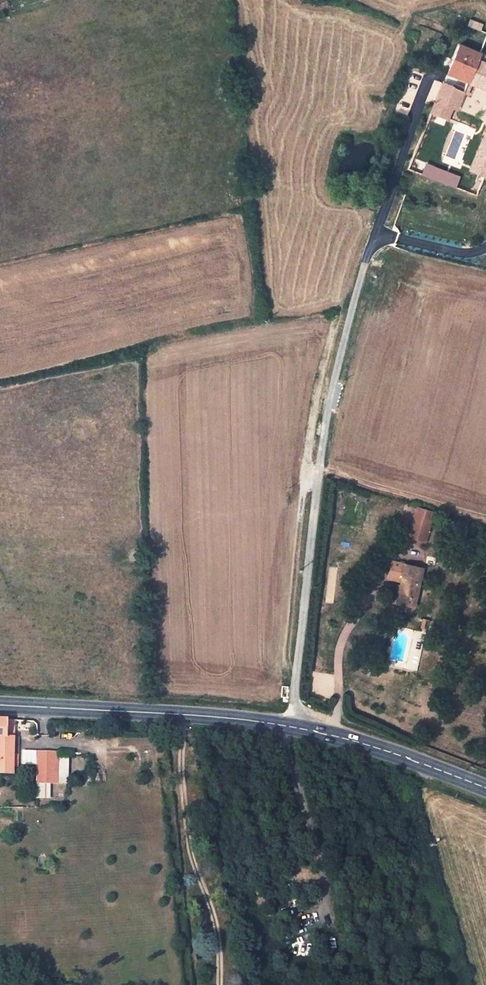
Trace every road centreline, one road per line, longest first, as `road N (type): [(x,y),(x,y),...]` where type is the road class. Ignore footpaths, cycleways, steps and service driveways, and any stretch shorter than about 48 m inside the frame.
road 1 (secondary): [(0,703),(291,725),(485,790)]
road 2 (track): [(485,43),(454,39),(441,51),(414,116)]

